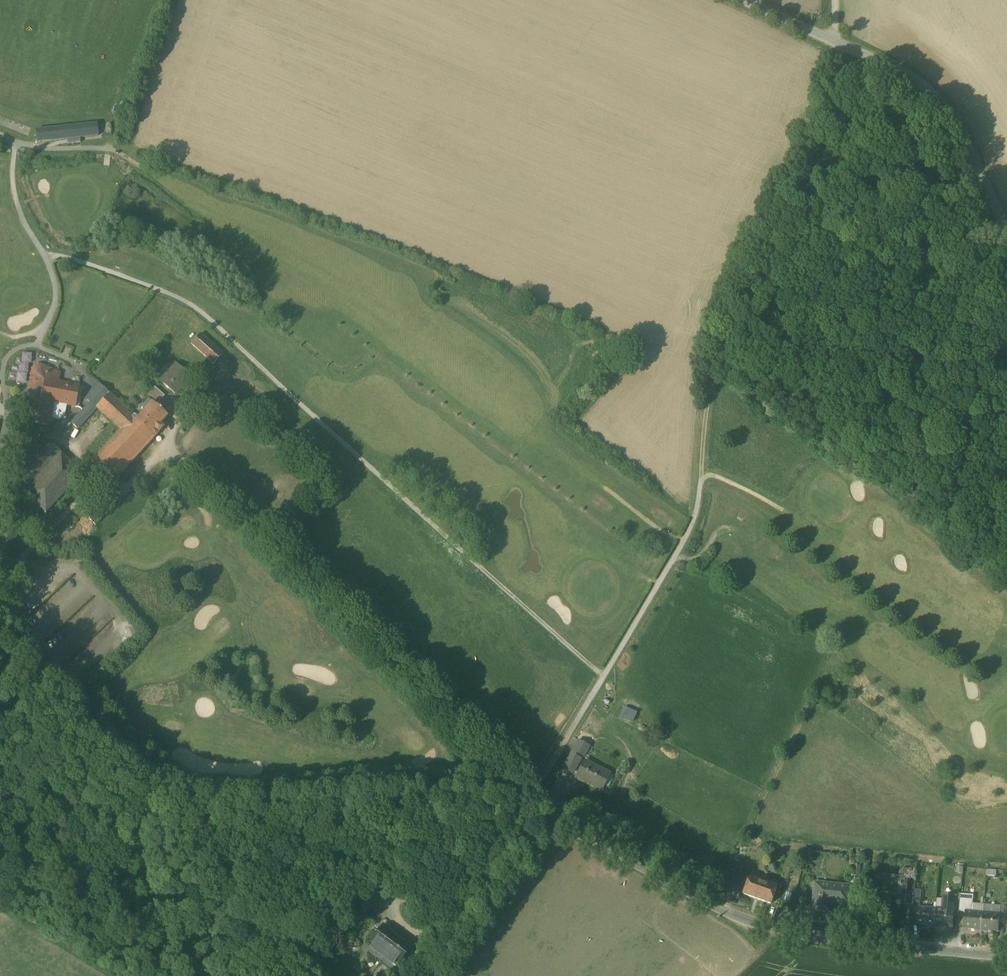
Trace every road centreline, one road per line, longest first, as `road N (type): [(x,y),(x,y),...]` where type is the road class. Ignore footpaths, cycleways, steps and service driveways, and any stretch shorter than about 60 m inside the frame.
road 1 (track): [(527,806),(693,526),(720,361),(820,146),(835,94),(838,42)]
road 2 (unclassified): [(0,700),(79,731),(147,786),(168,791),(261,798),(451,789),(505,797),(563,825)]
road 3 (track): [(539,786),(197,465),(154,463)]
road 4 (unclassified): [(563,825),(722,909),(789,931),(1006,956)]
road 5 (unclassified): [(1006,233),(932,90),(743,0)]
road 6 (unclassified): [(563,825),(445,975)]

